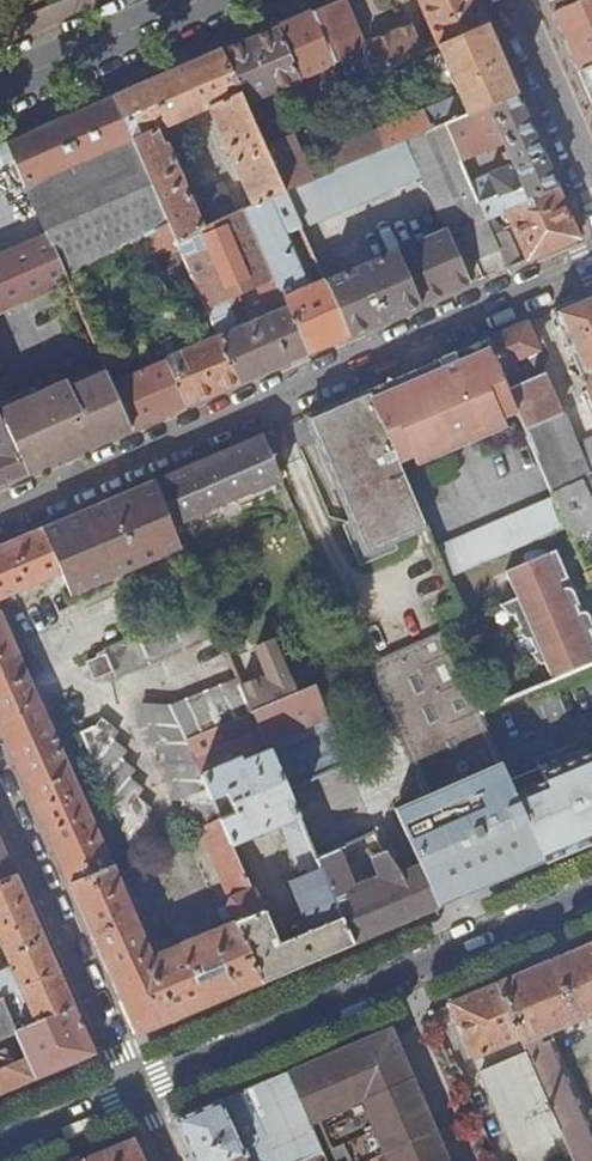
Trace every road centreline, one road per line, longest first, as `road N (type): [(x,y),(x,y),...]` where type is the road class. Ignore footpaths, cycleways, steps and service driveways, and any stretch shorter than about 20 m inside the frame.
road 1 (residential): [(591,263),(0,516)]
road 2 (residential): [(136,1085),(591,891)]
road 3 (residential): [(0,787),(136,1085)]
road 4 (tertiary): [(0,87),(202,0)]
road 5 (residential): [(591,180),(513,0)]
road 6 (residential): [(0,1144),(136,1085)]

